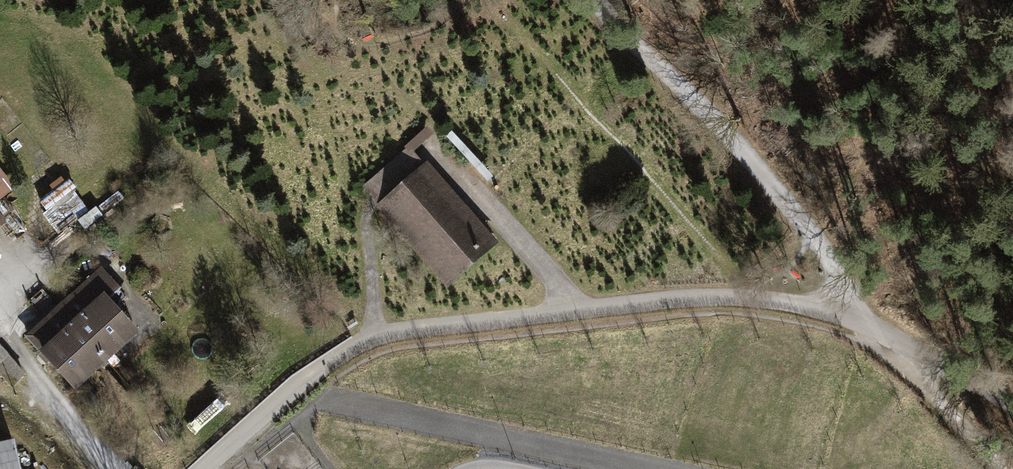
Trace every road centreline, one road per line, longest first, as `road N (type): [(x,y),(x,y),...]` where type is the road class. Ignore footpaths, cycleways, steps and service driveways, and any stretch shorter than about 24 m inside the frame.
road 1 (residential): [(203,468),(298,383),(373,338),(403,331),(698,298),(778,301),(871,324)]
road 2 (track): [(871,324),(737,148),(593,0)]
road 3 (track): [(871,324),(1001,468)]
road 4 (track): [(1012,405),(871,324)]

